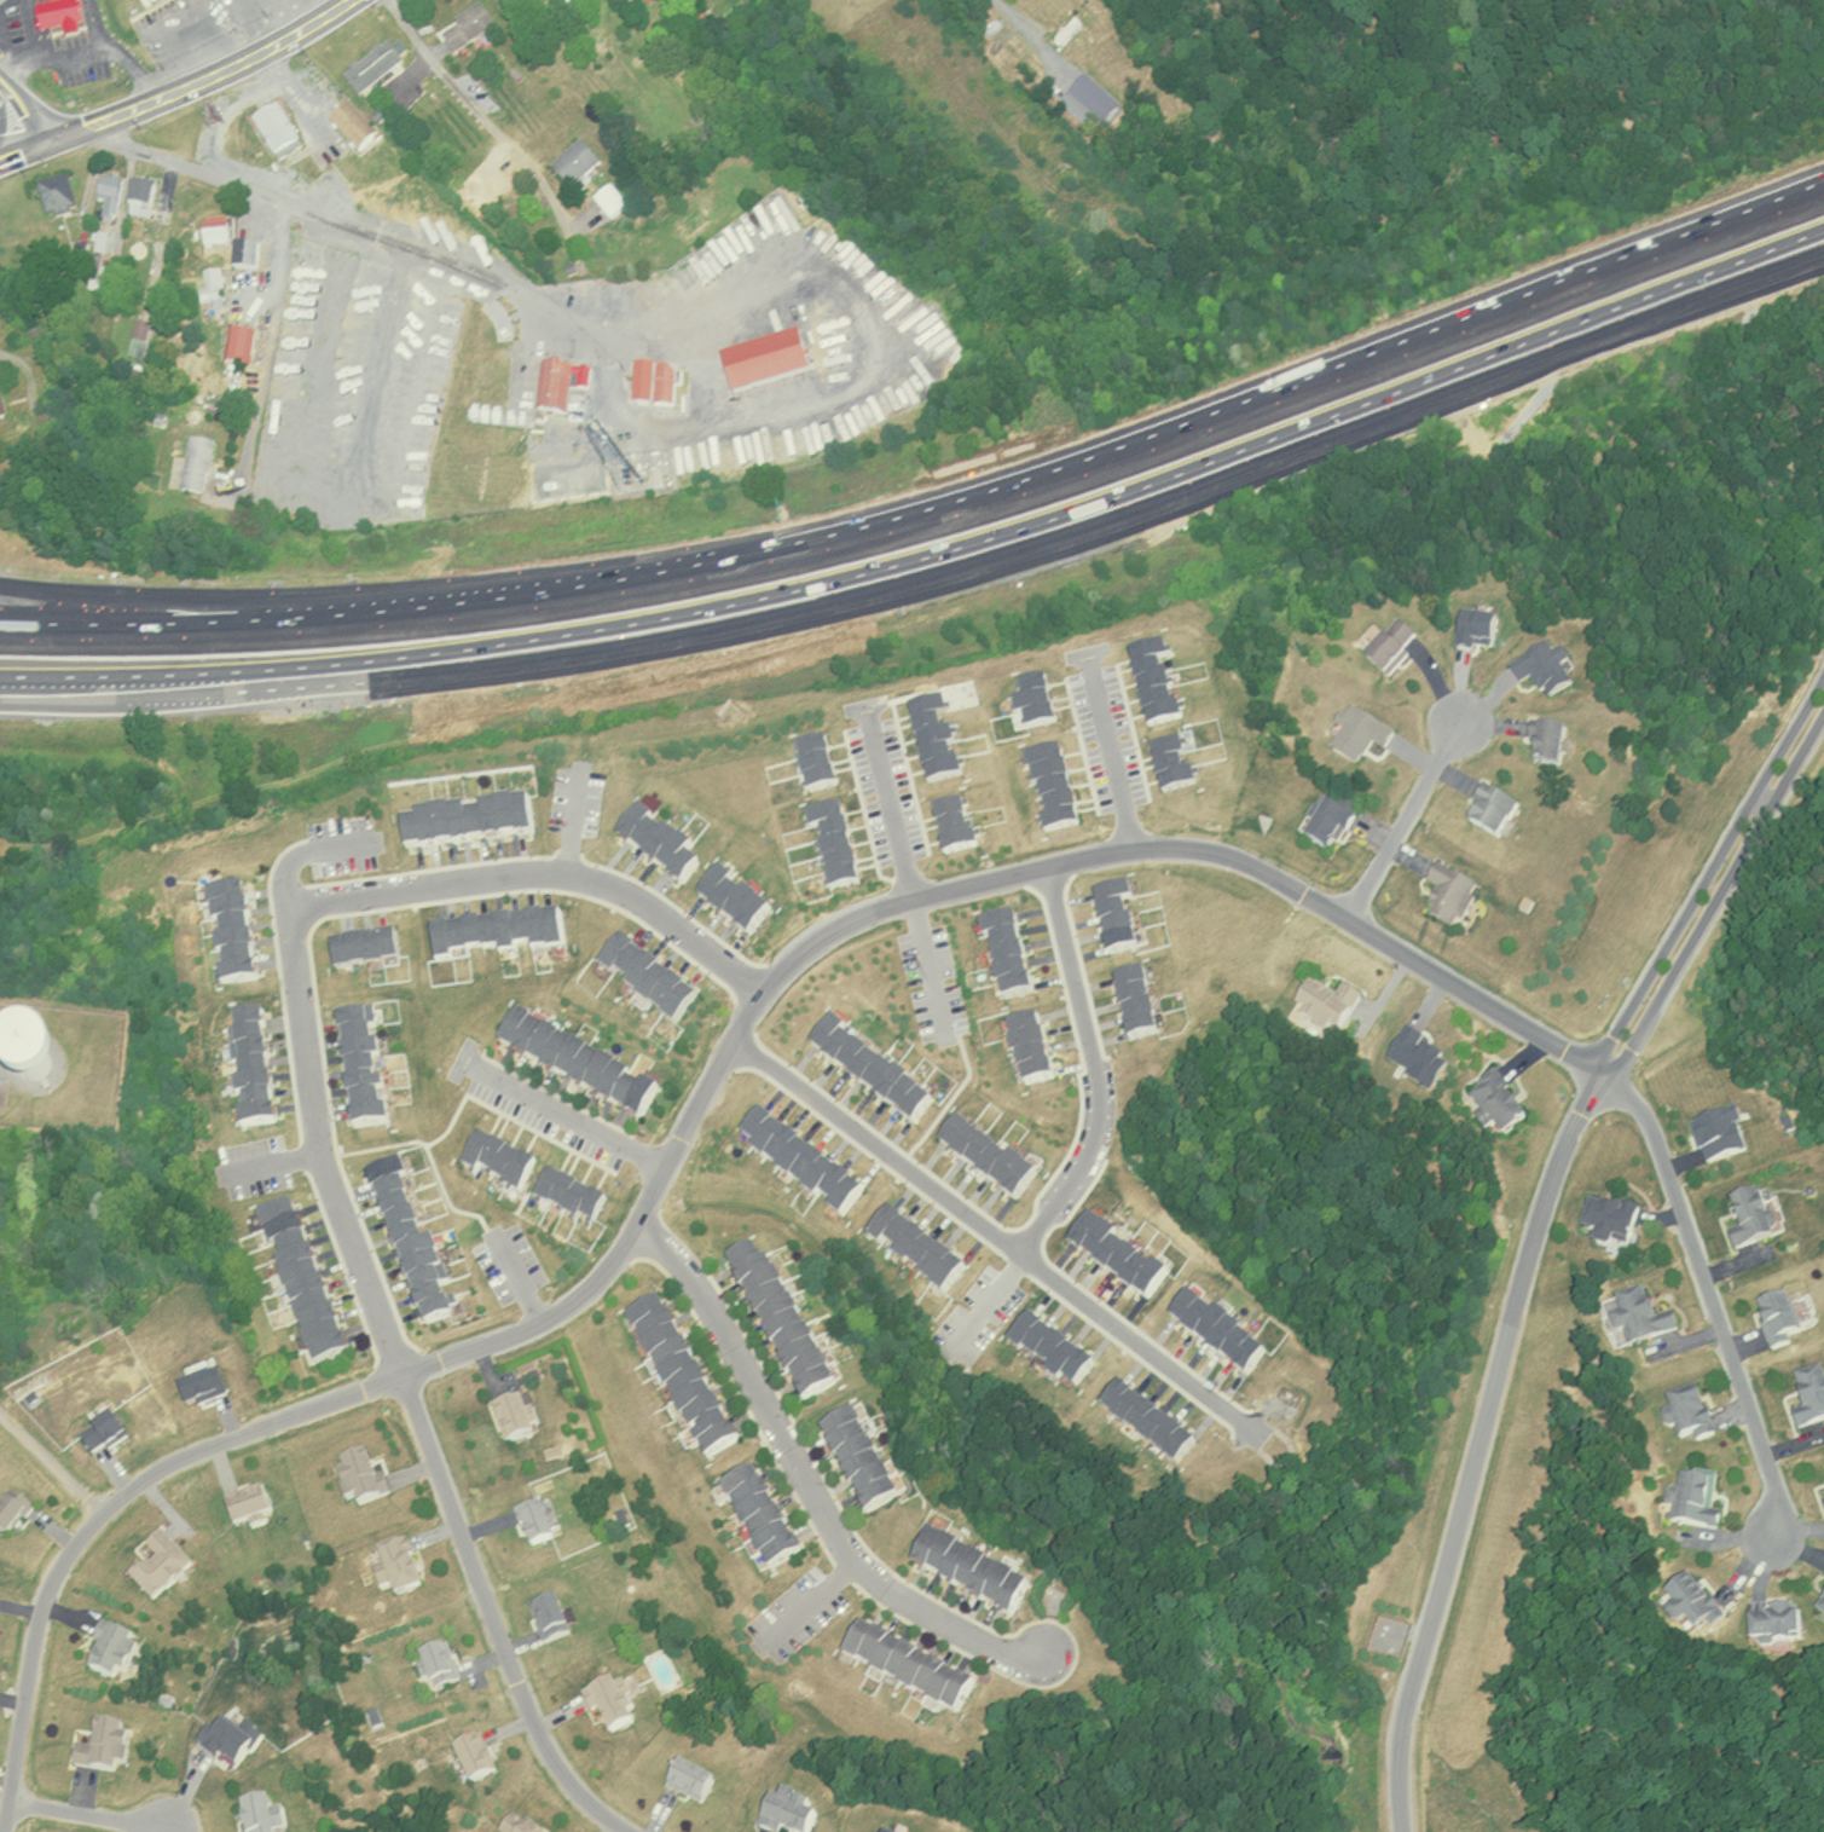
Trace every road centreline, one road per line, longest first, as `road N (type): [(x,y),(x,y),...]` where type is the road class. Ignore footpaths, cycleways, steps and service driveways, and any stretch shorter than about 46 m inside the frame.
road 1 (residential): [(4,1831),(40,1609),(83,1527),(123,1486),(168,1461),(510,1330),(584,1288),(653,1192),(736,1027),(783,967),(845,921),(911,896),(1123,849),(1210,854),(1247,867),(1598,1079)]
road 2 (motorway): [(1823,182),(1119,446),(759,551),(435,605),(168,622),(0,620)]
road 3 (motorway): [(0,691),(236,690),(440,675),(689,634),(890,589),(1081,531),(1823,253)]
road 4 (residential): [(1823,701),(1574,1119),(1535,1226),(1407,1699),(1397,1786),(1402,1831)]
road 5 (residential): [(765,990),(642,903),(554,873),(285,903),(314,1127),(398,1372)]
road 6 (residential): [(730,1039),(1284,1428)]
road 7 (residential): [(633,1223),(691,1281),(838,1545),(868,1574),(997,1649),(1041,1652)]
road 8 (residential): [(93,129),(286,202),(384,225),(498,270),(613,333)]
road 9 (residential): [(398,1372),(549,1756),(625,1831)]
road 10 (residential): [(1768,1535),(1772,1478),(1648,1117),(1598,1079)]
road 11 (motorway): [(435,605),(174,601),(0,585)]
road 12 (residential): [(1042,867),(1112,1109),(1027,1248)]
road 13 (primary): [(0,165),(261,56),(354,0)]
road 14 (residential): [(239,495),(286,202)]
road 15 (residential): [(1465,724),(1339,923)]
road 16 (residential): [(473,1068),(662,1171)]
road 17 (residential): [(387,0),(509,141)]
road 18 (residential): [(8,1802),(162,1831)]

